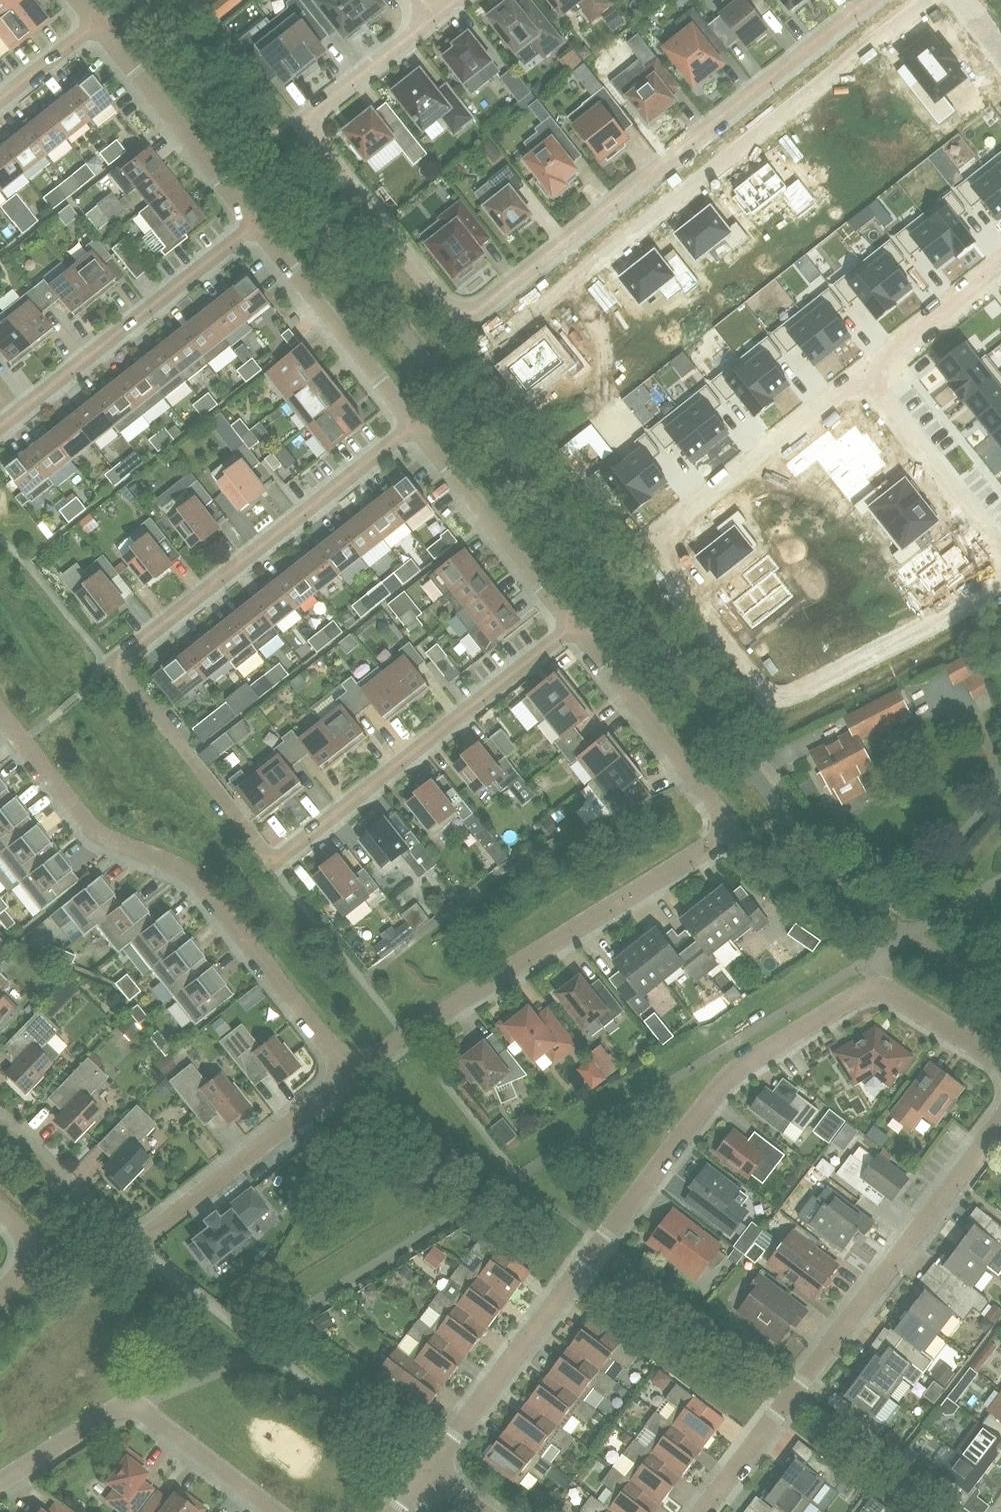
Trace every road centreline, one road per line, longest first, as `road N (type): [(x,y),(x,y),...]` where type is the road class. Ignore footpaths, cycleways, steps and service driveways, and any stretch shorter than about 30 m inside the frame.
road 1 (residential): [(866,0),(457,323),(299,125),(435,14)]
road 2 (residential): [(878,990),(856,994),(722,1082),(426,1474)]
road 3 (residential): [(272,863),(119,666),(414,425)]
road 4 (residential): [(351,1072),(190,872),(94,831),(0,715)]
road 5 (residential): [(702,1511),(1000,1120)]
road 6 (residential): [(861,371),(649,541),(765,692)]
road 7 (residential): [(351,1072),(723,839),(729,827)]
road 8 (residential): [(272,863),(575,625)]
road 9 (residential): [(0,1482),(119,1407),(137,1408),(274,1511)]
road 10 (residential): [(0,426),(255,224)]
road 11 (residential): [(134,1243),(351,1072)]
road 12 (residential): [(878,990),(887,921),(844,887),(750,770)]
road 13 (residential): [(1000,580),(788,695),(765,692)]
road 14 (residential): [(414,425),(575,625)]
road 15 (residential): [(255,224),(414,425)]
road 16 (residential): [(97,24),(255,224)]
road 17 (residential): [(575,625),(729,827)]
road 18 (residential): [(861,371),(1000,549)]
road 19 (residential): [(1000,260),(861,371)]
road 20 (residential): [(134,1243),(110,1236),(0,1130)]
road 21 (residential): [(1000,1063),(878,990)]
road 22 (residential): [(0,100),(97,24)]

